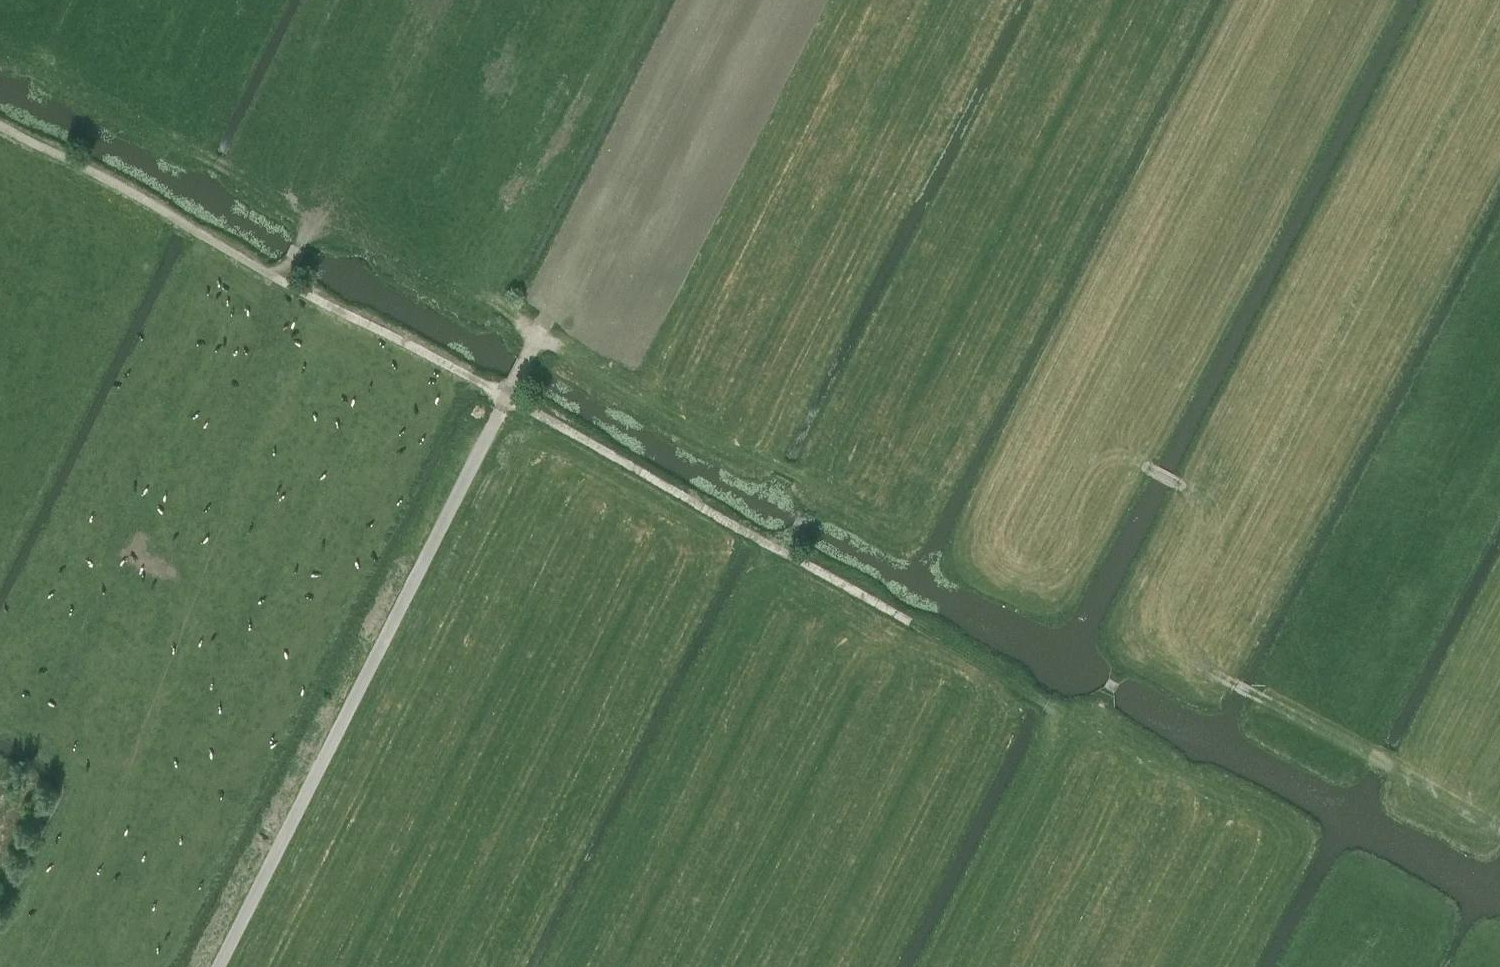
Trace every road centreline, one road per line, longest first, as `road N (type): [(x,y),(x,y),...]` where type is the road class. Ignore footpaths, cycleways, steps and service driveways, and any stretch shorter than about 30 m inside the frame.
road 1 (track): [(963,925),(1063,715),(0,121)]
road 2 (track): [(214,966),(500,394)]

